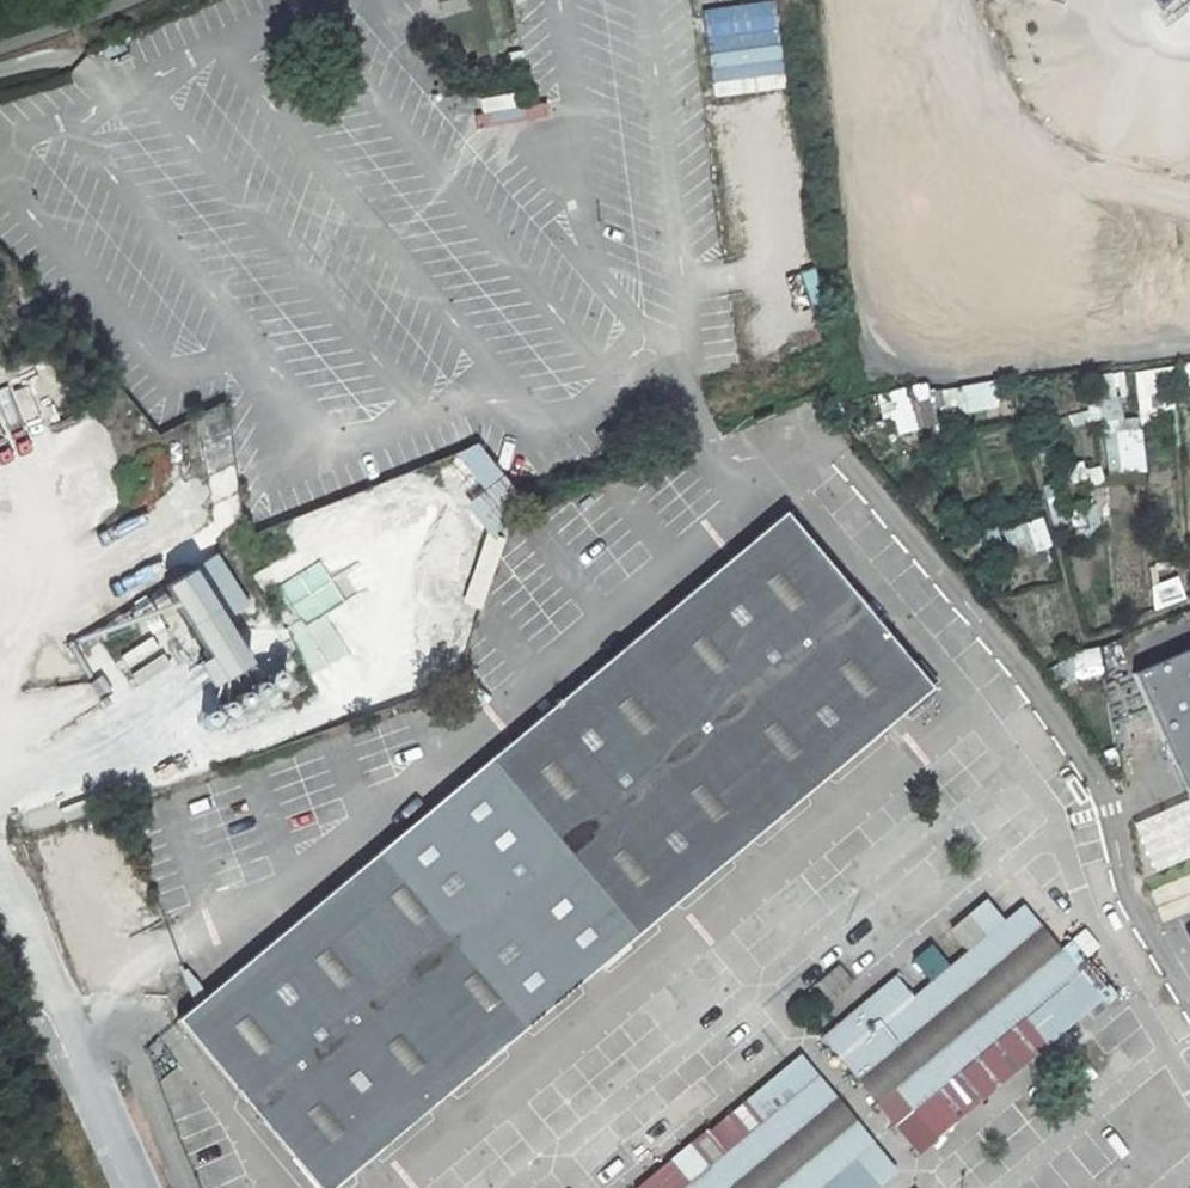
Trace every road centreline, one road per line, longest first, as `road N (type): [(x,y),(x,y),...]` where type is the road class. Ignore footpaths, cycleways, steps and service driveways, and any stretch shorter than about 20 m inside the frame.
road 1 (unclassified): [(134,1187),(55,1011),(0,927)]

